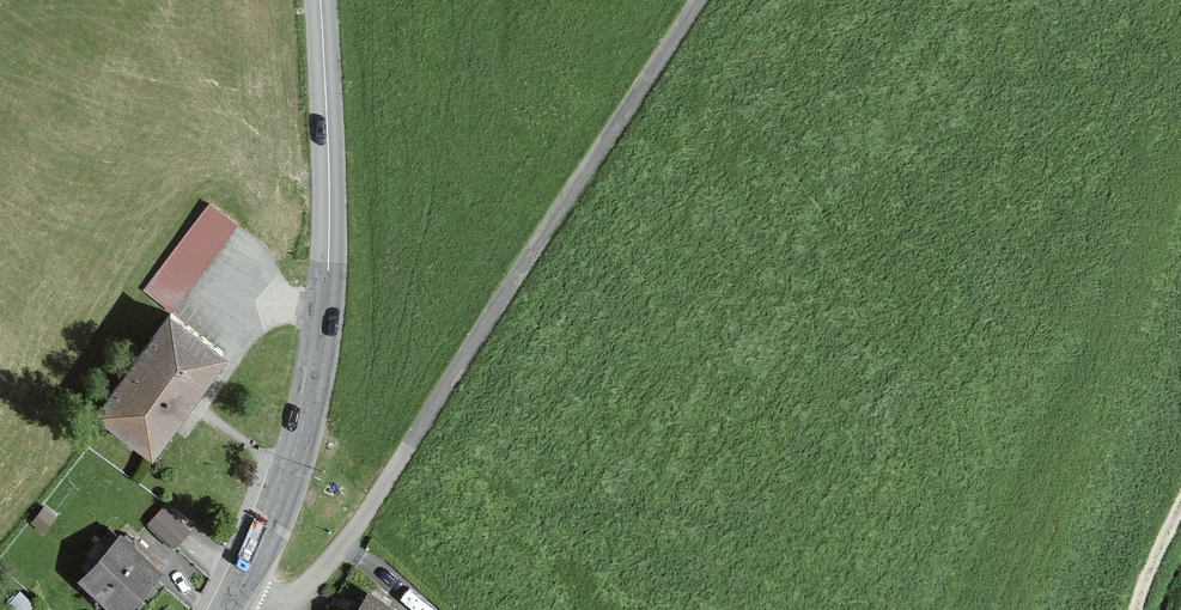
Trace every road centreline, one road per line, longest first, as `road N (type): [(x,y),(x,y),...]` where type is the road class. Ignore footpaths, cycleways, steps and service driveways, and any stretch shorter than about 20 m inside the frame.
road 1 (unclassified): [(275,609),(309,584),(363,516),(698,0)]
road 2 (secondary): [(239,606),(298,453),(326,317),(334,192),(325,0)]

